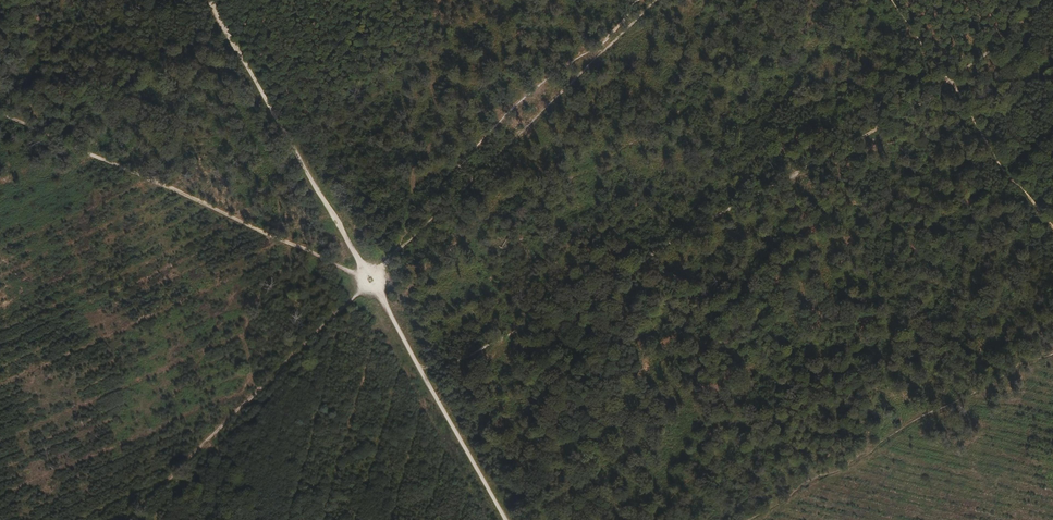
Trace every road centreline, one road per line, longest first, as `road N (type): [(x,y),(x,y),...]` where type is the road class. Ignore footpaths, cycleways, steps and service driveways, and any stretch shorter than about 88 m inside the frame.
road 1 (track): [(211,0),(504,519)]
road 2 (track): [(0,115),(370,281)]
road 3 (track): [(401,246),(655,0)]
road 4 (track): [(370,281),(126,519)]
road 5 (track): [(1052,232),(892,0)]

